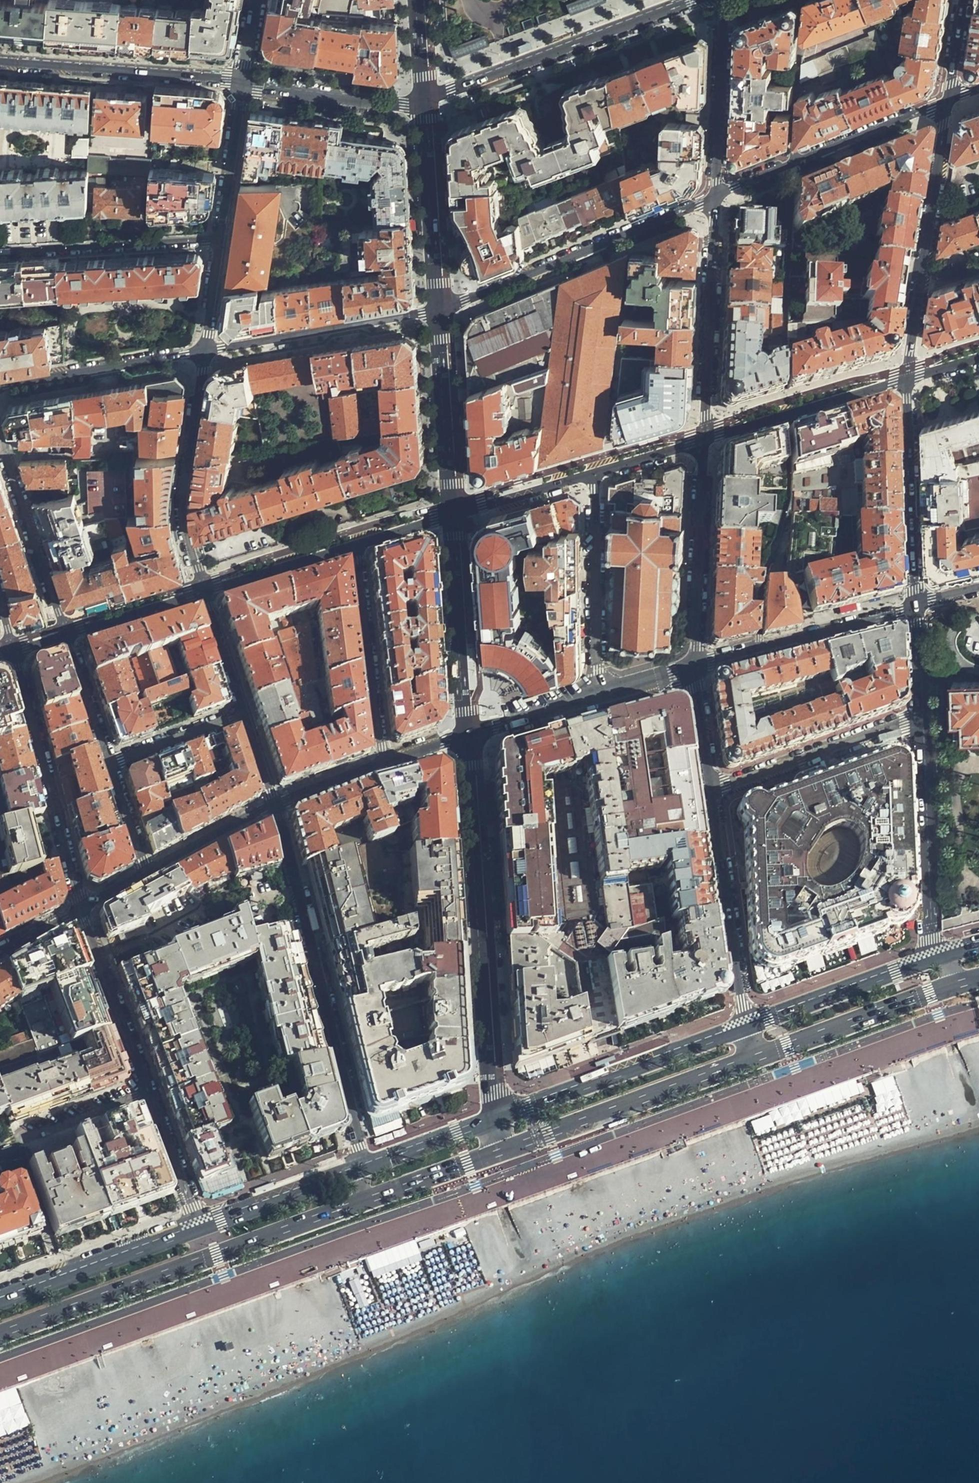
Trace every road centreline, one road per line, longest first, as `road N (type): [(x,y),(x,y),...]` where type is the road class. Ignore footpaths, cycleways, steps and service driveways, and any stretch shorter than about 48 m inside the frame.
road 1 (secondary): [(207,353),(432,312),(715,197)]
road 2 (secondary): [(706,0),(405,105),(244,84)]
road 3 (primary): [(348,1207),(735,1065)]
road 4 (primary): [(744,1028),(365,1168)]
road 5 (residential): [(365,1168),(274,804)]
road 6 (primary): [(0,1334),(348,1207)]
road 7 (residential): [(947,102),(908,377)]
road 8 (residential): [(14,648),(80,910)]
road 9 (primary): [(735,1065),(972,980)]
road 10 (secondary): [(715,197),(947,102)]
road 11 (tertiary): [(594,471),(357,541)]
road 12 (secondary): [(244,84),(0,63)]
road 13 (residential): [(923,716),(936,958)]
road 14 (residential): [(705,437),(715,197)]
road 15 (residential): [(744,1028),(712,791)]
road 16 (residential): [(203,588),(184,503),(207,353)]
road 17 (residential): [(695,665),(917,603)]
road 18 (residential): [(382,760),(602,694)]
road 19 (residential): [(695,665),(705,437)]
road 20 (residential): [(908,377),(917,603)]
road 21 (residential): [(712,791),(923,716)]
road 22 (residential): [(0,255),(223,240)]
road 23 (residential): [(594,471),(602,694)]
road 24 (residential): [(357,541),(382,760)]
road 25 (primary): [(200,1227),(0,1300)]
road 26 (tertiary): [(908,377),(705,437)]
road 27 (secondary): [(0,385),(207,353)]
road 28 (primary): [(936,958),(744,1028)]
road 29 (residential): [(65,631),(0,441)]
road 30 (residential): [(715,197),(719,0)]
road 31 (residential): [(80,910),(150,1090)]
road 32 (primary): [(365,1168),(200,1227)]
road 33 (tertiary): [(357,541),(203,588)]
road 34 (residential): [(223,240),(244,84)]
road 35 (residential): [(150,1090),(200,1227)]
road 36 (tertiary): [(203,588),(65,631)]
road 37 (residential): [(113,765),(65,631)]
road 38 (residential): [(148,869),(274,804)]
road 39 (residential): [(244,715),(113,765)]
road 40 (residential): [(19,1138),(150,1090)]
road 41 (residential): [(244,715),(203,588)]
road 42 (residential): [(712,791),(695,665)]

